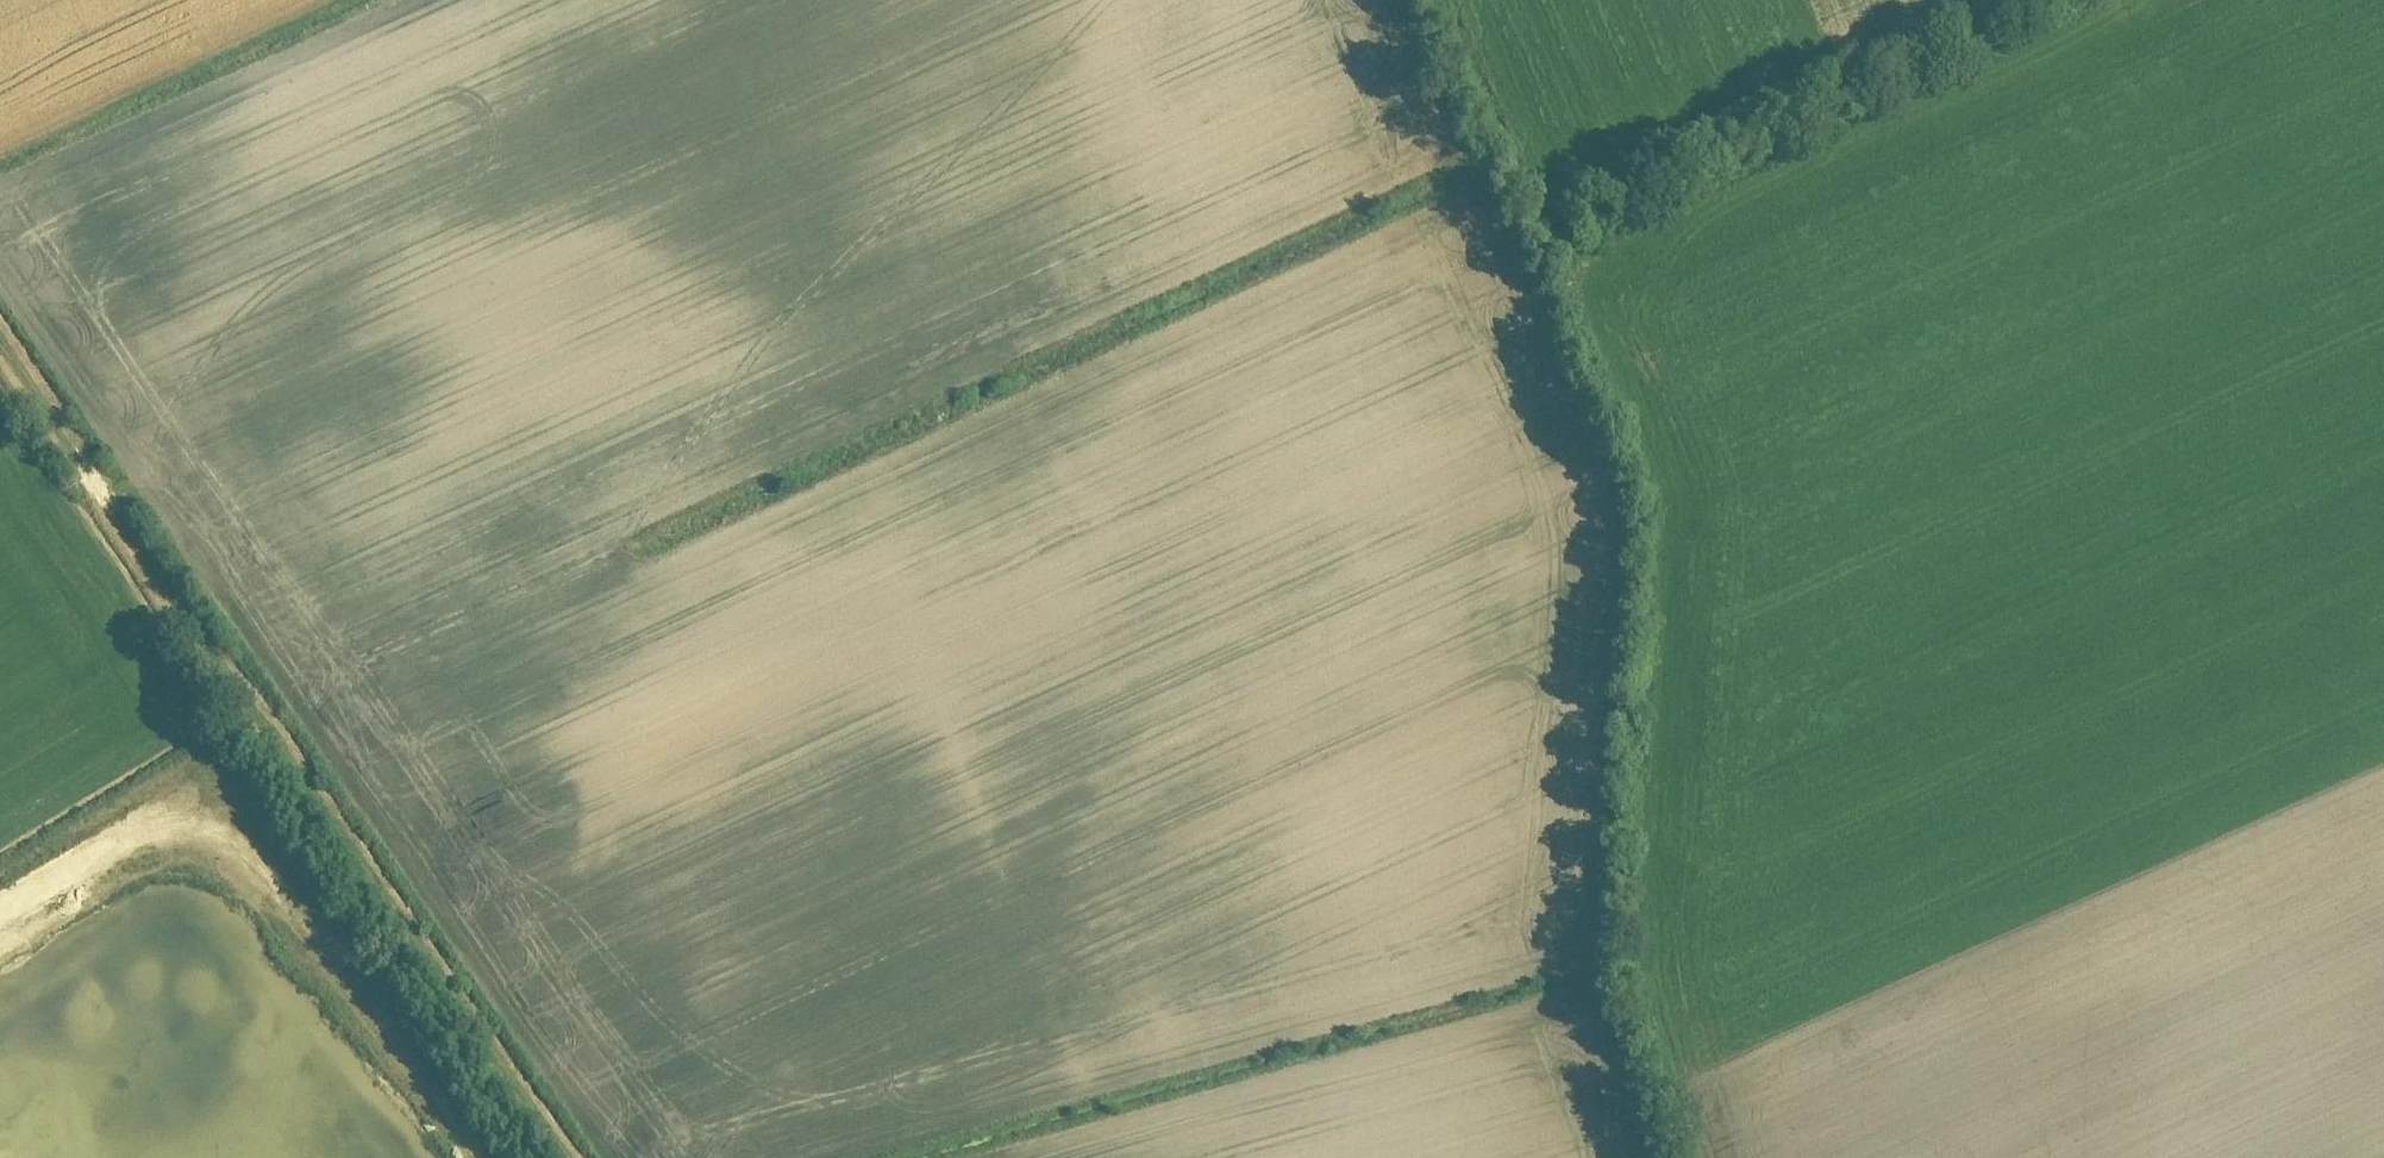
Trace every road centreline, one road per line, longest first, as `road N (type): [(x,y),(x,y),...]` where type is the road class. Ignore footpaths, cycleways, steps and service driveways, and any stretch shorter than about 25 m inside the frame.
road 1 (track): [(567,1157),(0,343)]

